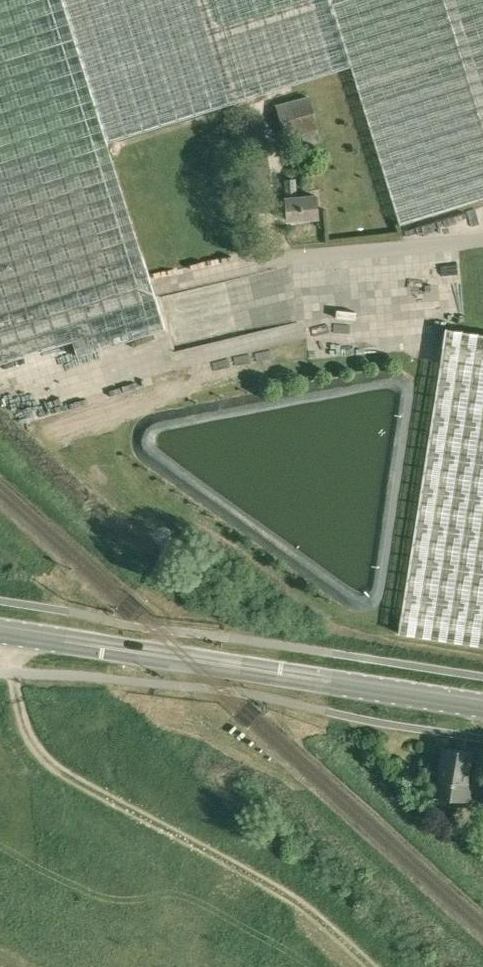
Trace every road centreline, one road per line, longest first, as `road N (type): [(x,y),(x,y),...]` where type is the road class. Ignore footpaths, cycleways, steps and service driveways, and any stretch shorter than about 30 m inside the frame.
road 1 (track): [(372,966),(300,902),(60,770),(26,729),(18,635)]
road 2 (unclassified): [(482,705),(0,632)]

